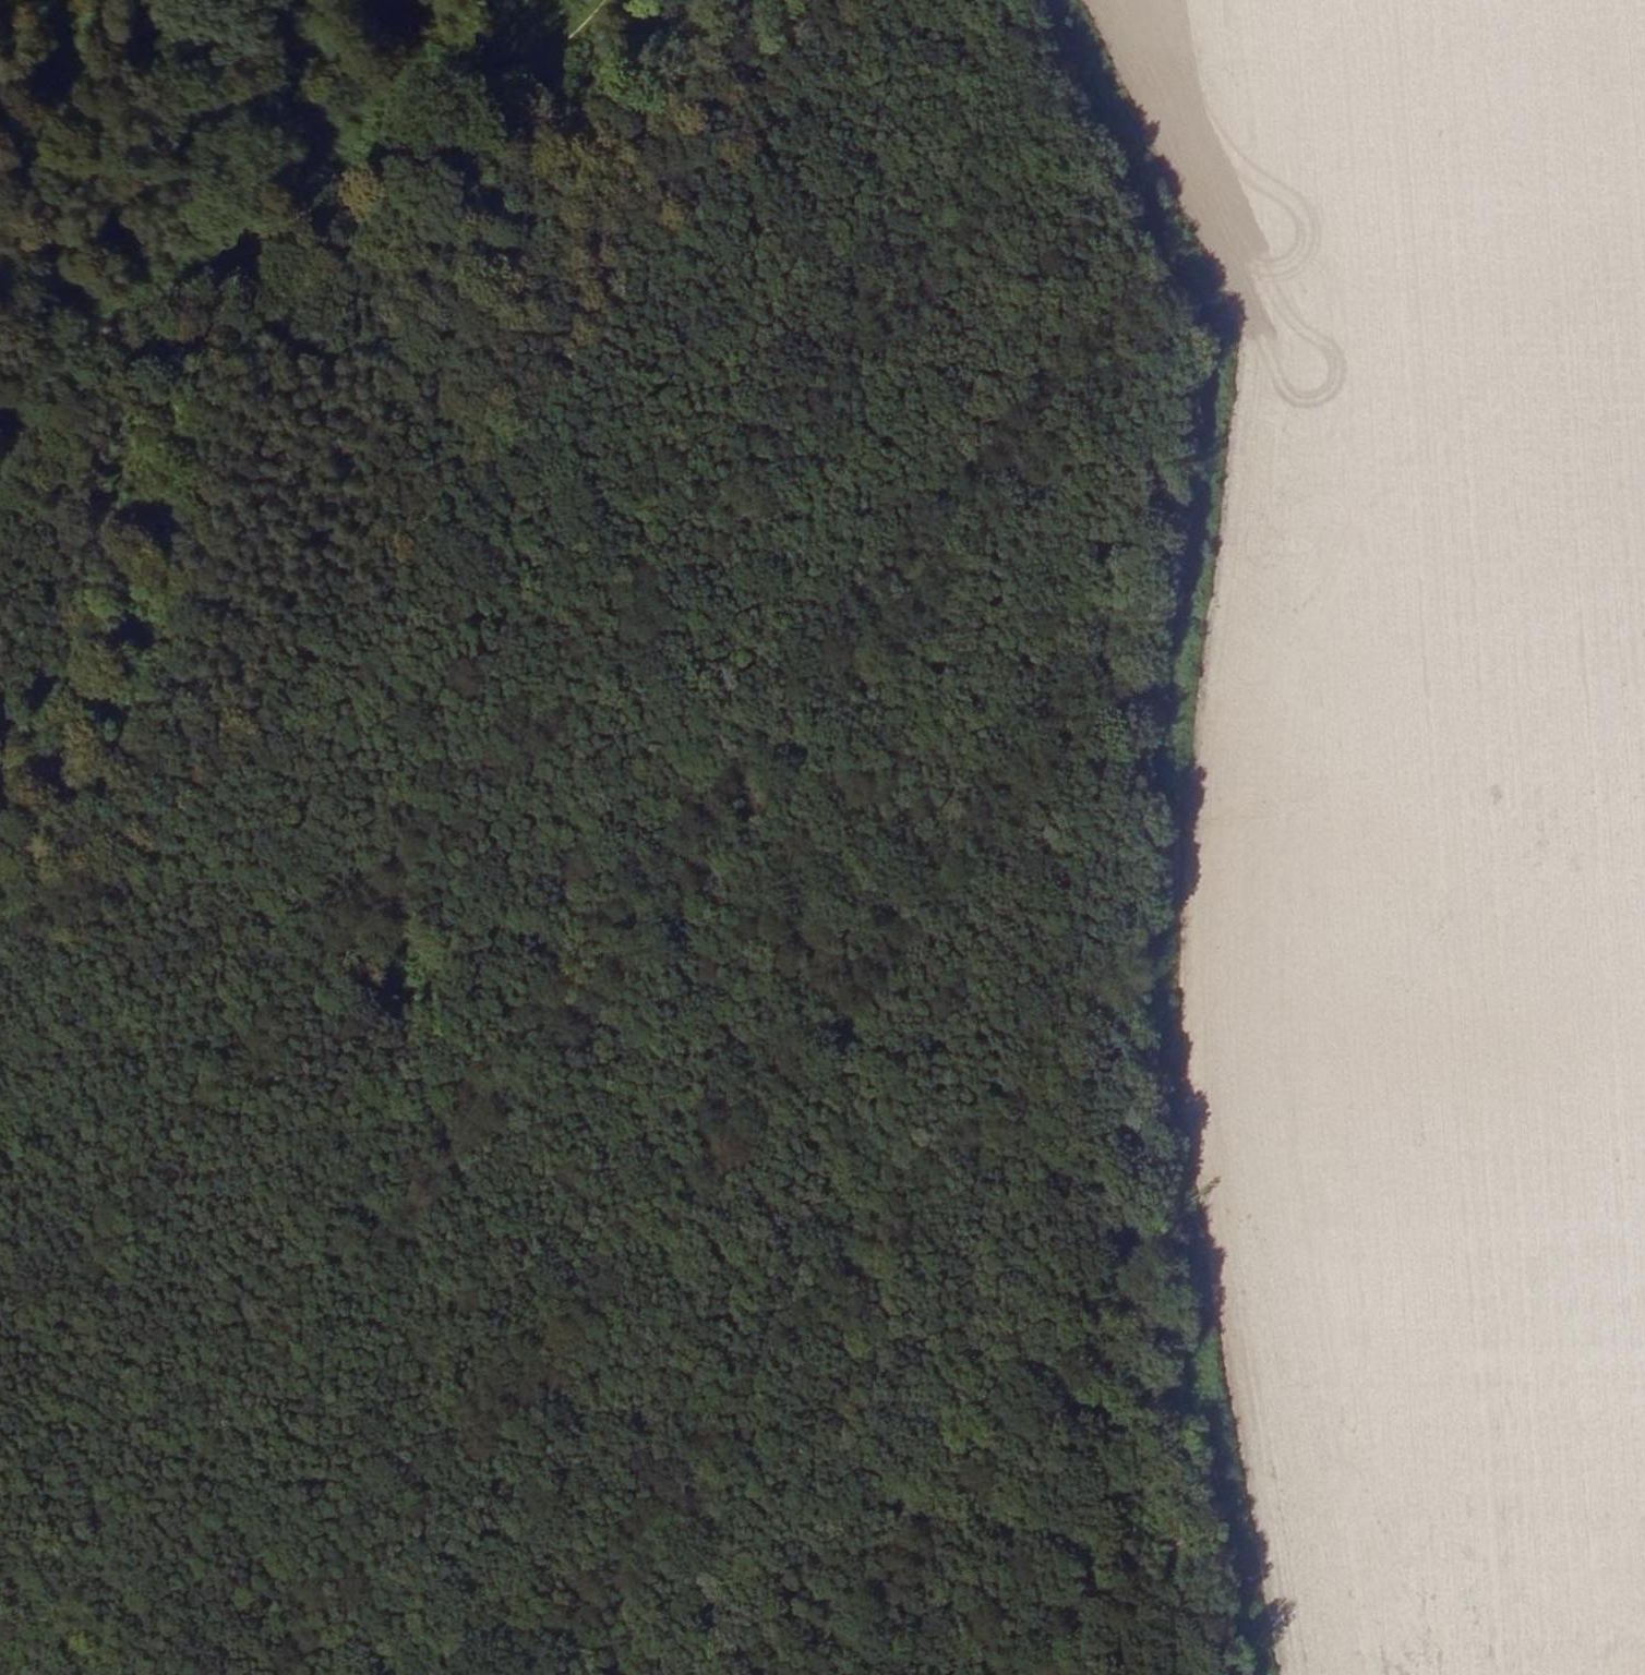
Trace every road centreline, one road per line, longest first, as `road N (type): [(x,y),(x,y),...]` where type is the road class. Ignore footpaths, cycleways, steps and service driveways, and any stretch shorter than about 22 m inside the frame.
road 1 (track): [(1266,1674),(1174,1059),(1181,708),(1222,365),(1216,320),(1056,0)]
road 2 (track): [(0,435),(100,333),(522,73),(587,0)]

